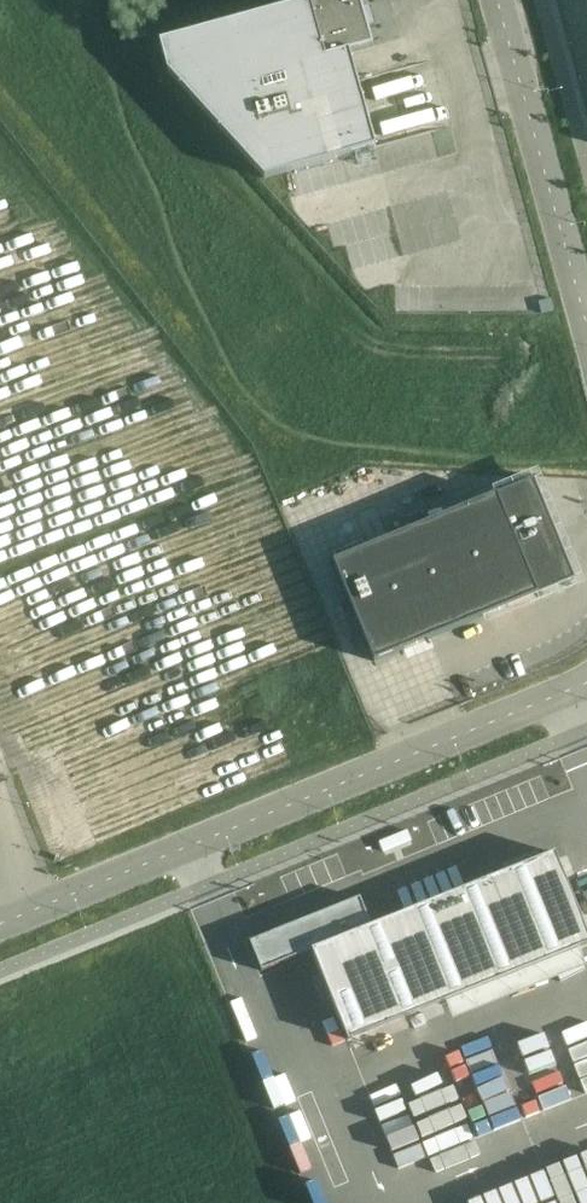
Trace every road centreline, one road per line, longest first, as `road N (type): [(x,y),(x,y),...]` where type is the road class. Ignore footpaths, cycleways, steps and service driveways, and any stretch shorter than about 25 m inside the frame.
road 1 (tertiary): [(0,927),(586,687)]
road 2 (tertiary): [(586,348),(492,0)]

